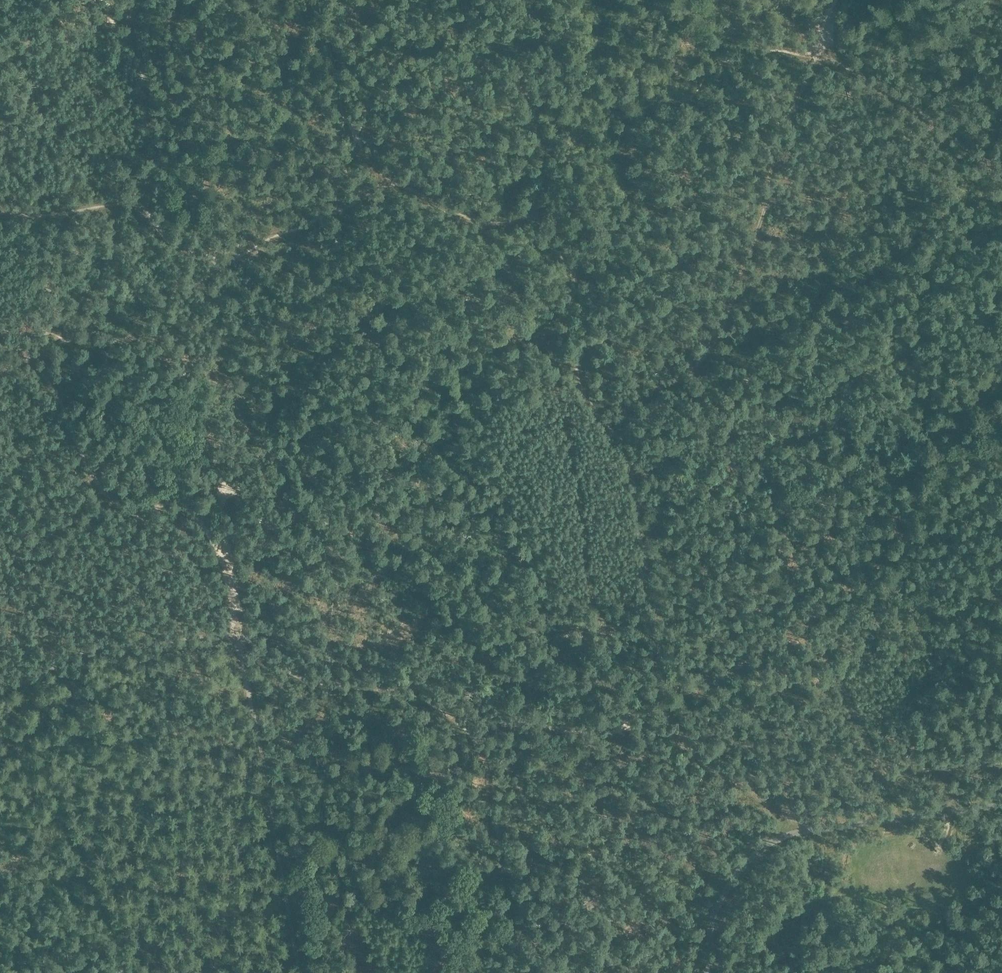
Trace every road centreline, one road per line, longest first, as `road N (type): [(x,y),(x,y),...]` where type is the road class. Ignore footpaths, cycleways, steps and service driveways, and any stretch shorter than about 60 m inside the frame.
road 1 (unclassified): [(707,972),(720,898),(761,847),(804,831),(1001,804)]

